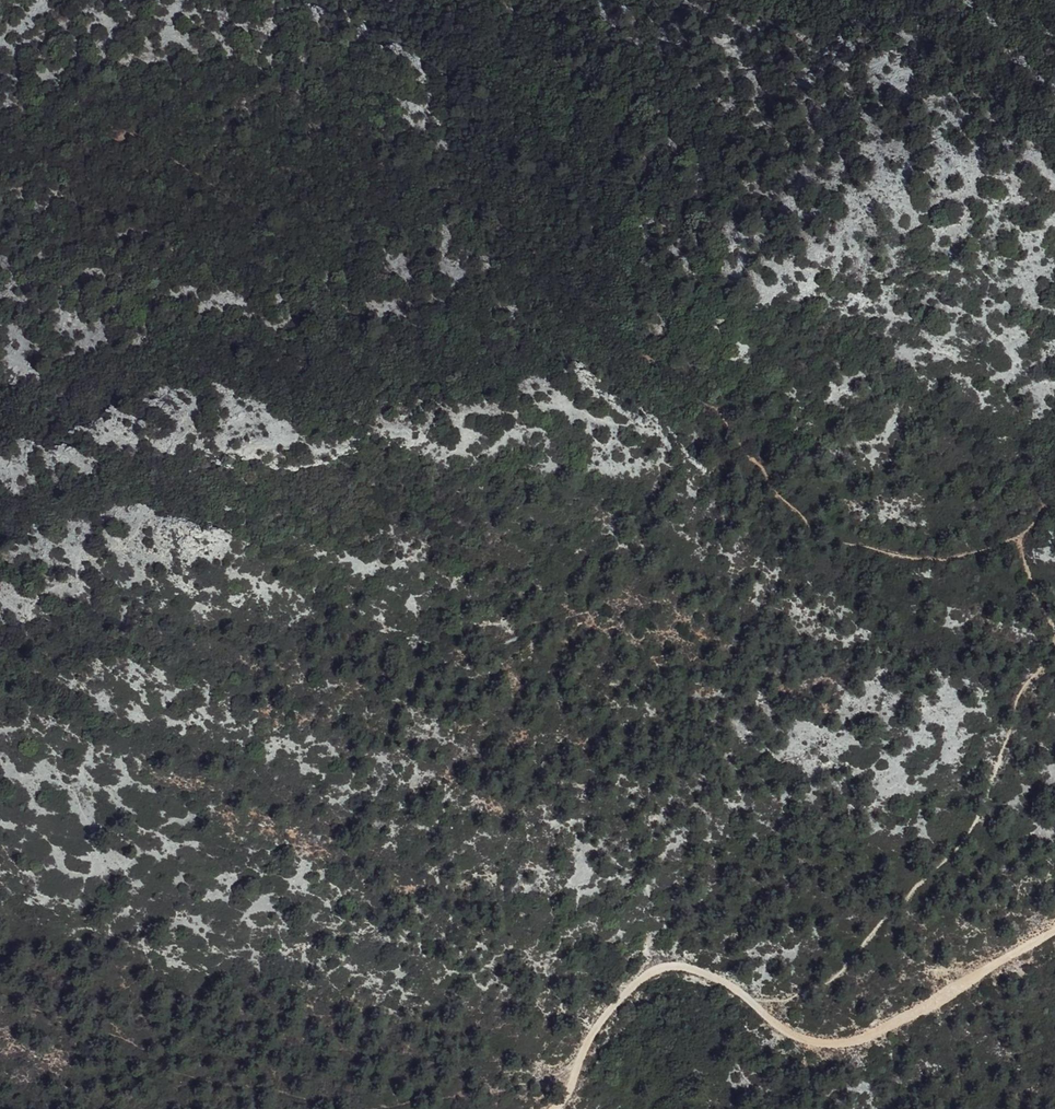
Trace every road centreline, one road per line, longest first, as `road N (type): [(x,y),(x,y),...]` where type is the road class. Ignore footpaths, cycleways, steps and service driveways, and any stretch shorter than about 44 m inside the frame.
road 1 (track): [(559,1108),(626,1003),(673,965),(705,970),(790,1039),(842,1045),(1054,934)]

